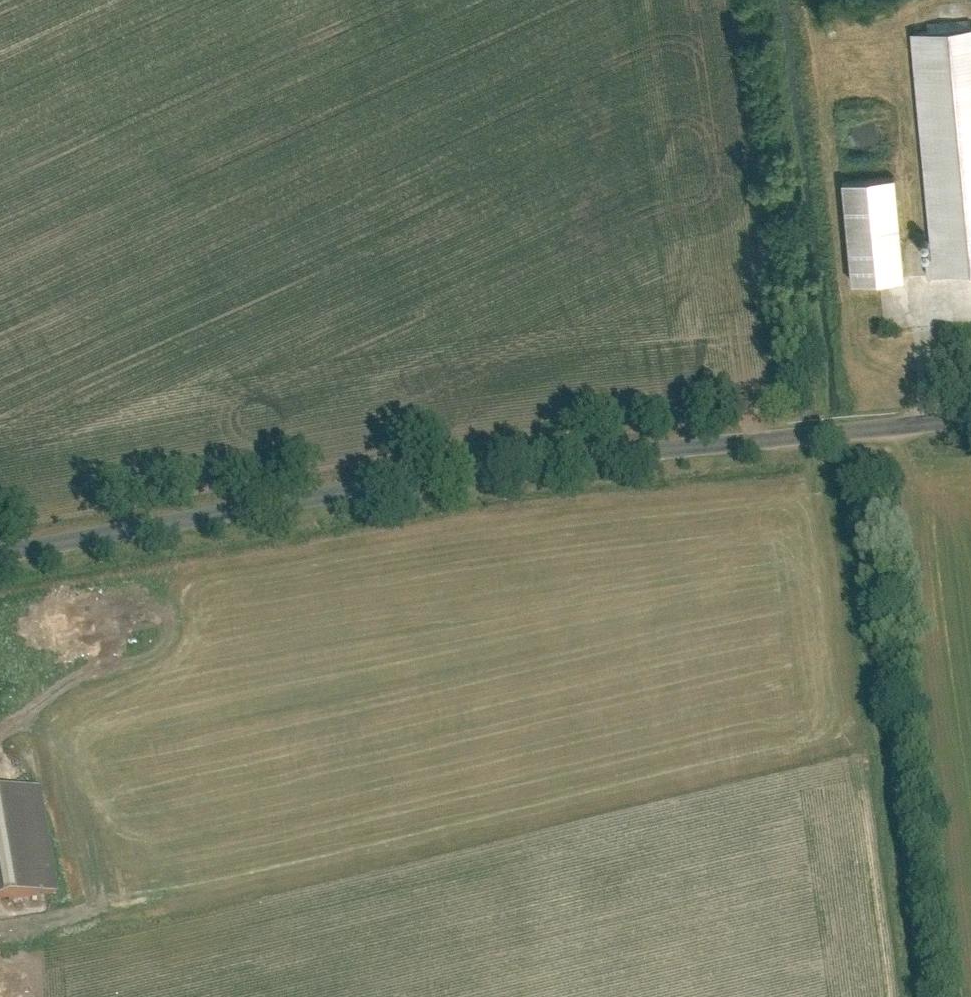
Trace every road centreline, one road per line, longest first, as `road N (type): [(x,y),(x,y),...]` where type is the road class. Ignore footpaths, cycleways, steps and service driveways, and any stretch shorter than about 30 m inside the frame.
road 1 (tertiary): [(0,553),(193,519),(970,418)]

